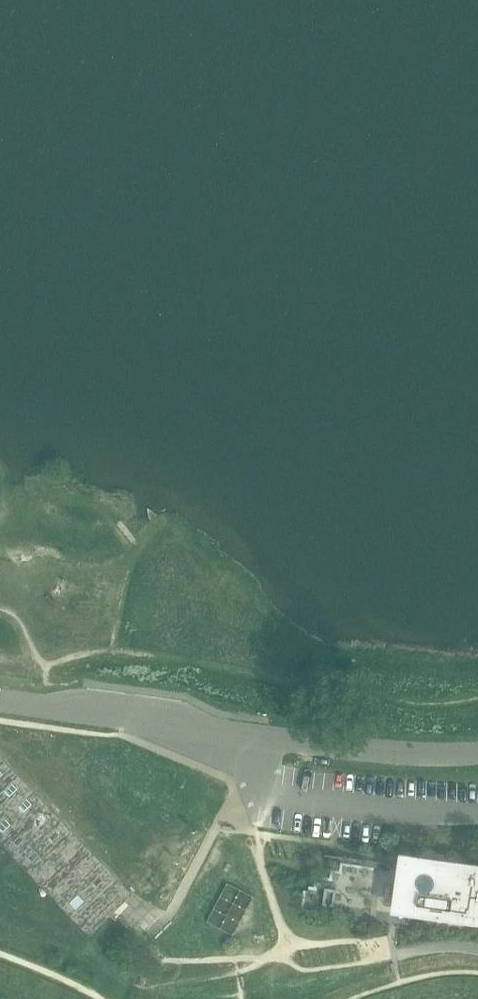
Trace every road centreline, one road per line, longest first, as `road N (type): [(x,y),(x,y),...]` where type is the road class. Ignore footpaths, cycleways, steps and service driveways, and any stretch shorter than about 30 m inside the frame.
road 1 (unclassified): [(241,741),(130,713),(0,700)]
road 2 (unclassified): [(241,741),(477,752)]

